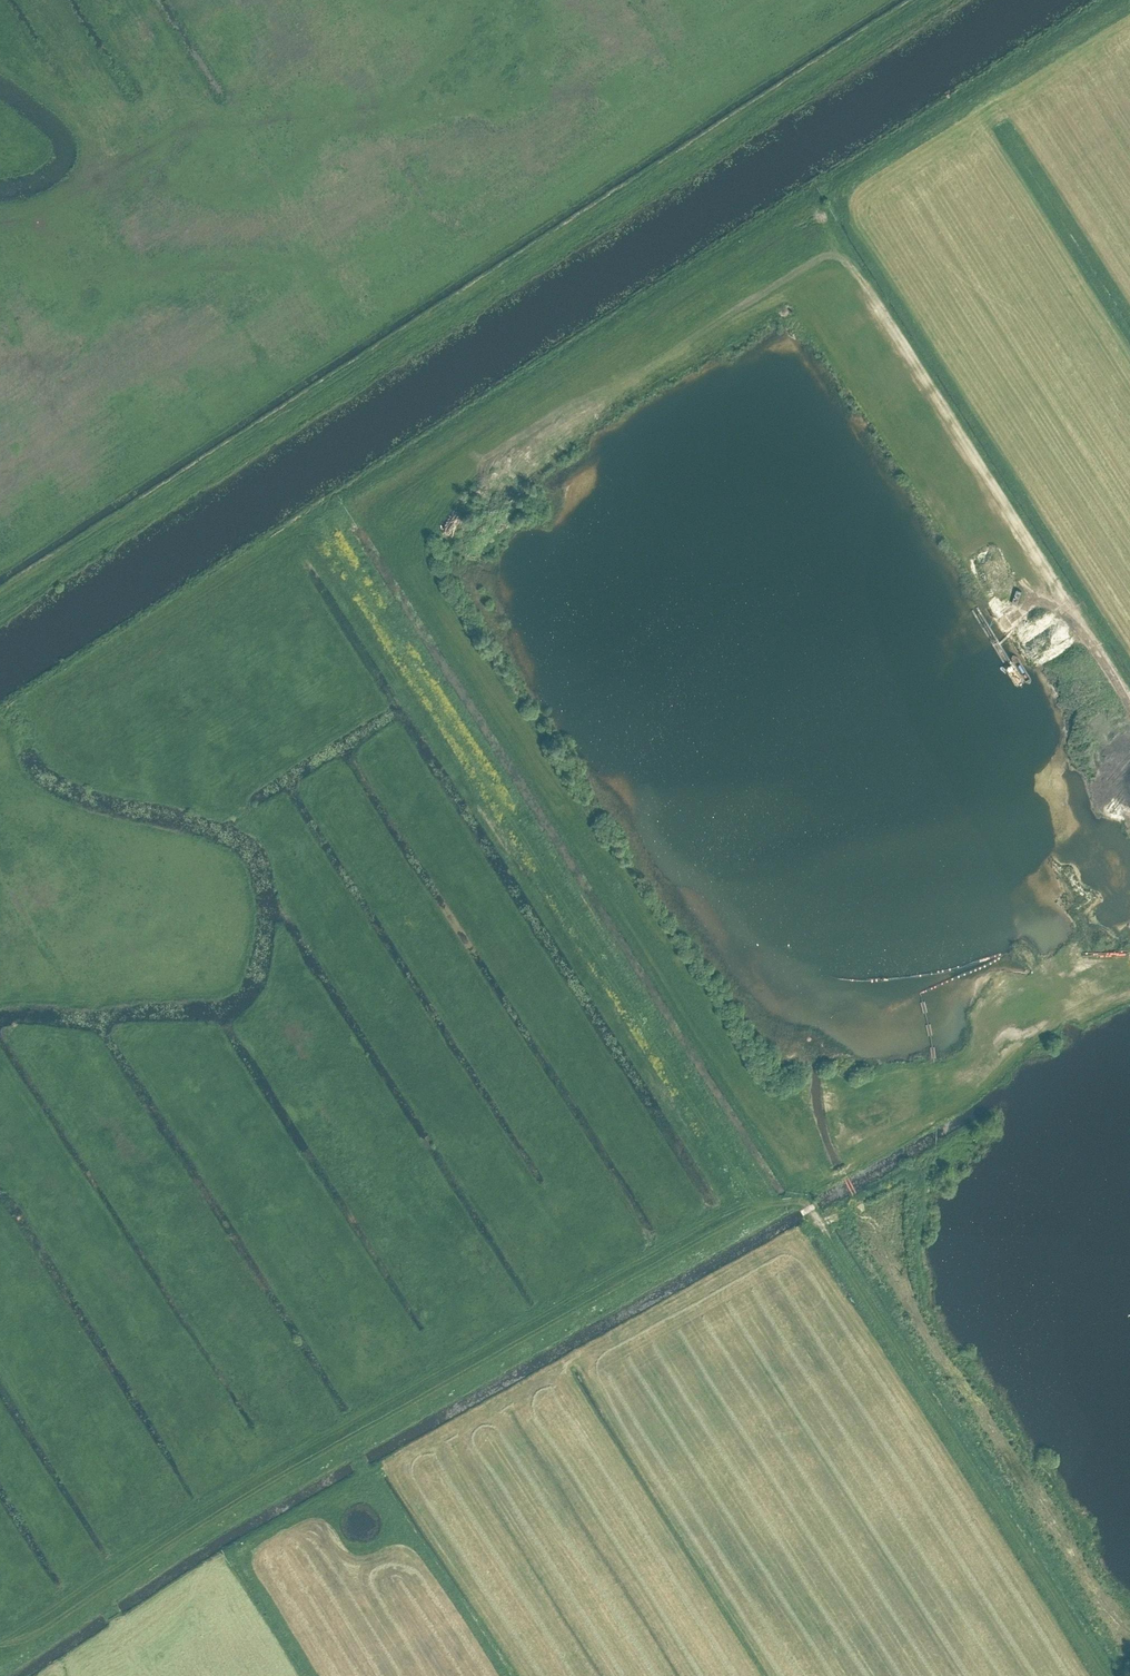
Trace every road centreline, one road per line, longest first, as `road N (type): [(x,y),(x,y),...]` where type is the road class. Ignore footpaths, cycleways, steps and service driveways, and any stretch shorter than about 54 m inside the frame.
road 1 (track): [(0,1656),(317,1448),(784,1196),(799,1198),(812,1214),(1104,1675)]
road 2 (track): [(1129,696),(866,283)]
road 3 (track): [(990,1071),(1046,1026),(1129,994)]

